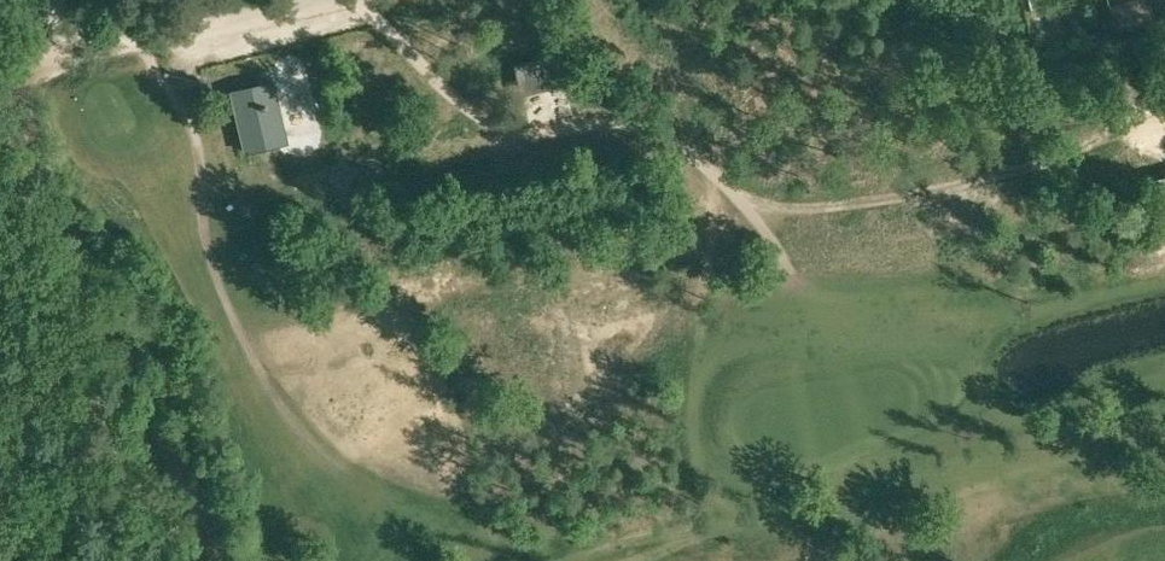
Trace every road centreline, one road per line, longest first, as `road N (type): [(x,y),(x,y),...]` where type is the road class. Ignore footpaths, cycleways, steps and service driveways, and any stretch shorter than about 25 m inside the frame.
road 1 (track): [(219,560),(0,62)]
road 2 (unclassified): [(6,75),(334,0)]

